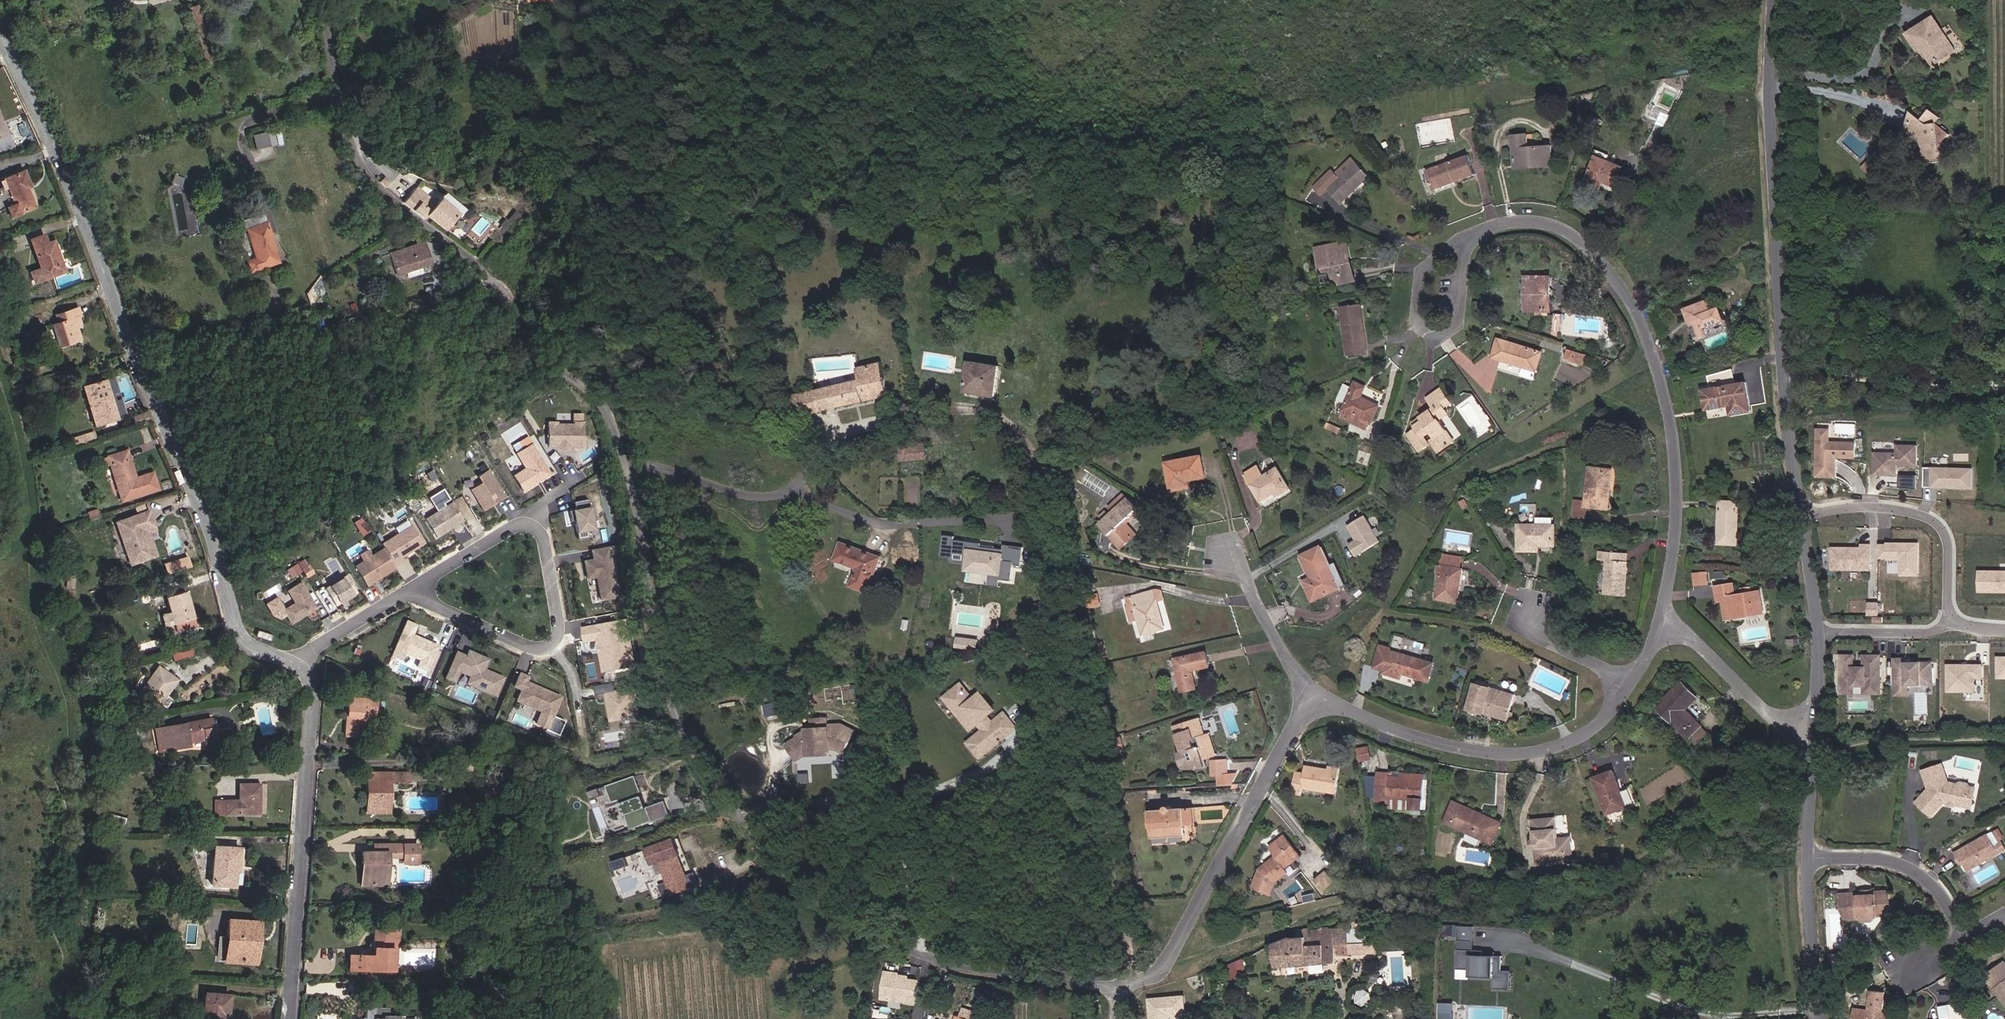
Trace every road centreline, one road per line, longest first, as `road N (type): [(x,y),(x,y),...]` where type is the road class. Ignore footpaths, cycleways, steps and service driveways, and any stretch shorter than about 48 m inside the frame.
road 1 (residential): [(319,0),(349,128),(373,182),(505,286),(538,340),(607,408),(626,456),(669,703),(777,860),(873,936),(951,966),(1131,997)]
road 2 (unclassified): [(0,38),(58,157),(198,500),(236,629),(256,649),(291,663)]
road 3 (residential): [(1659,625),(1676,526),(1675,460),(1666,402),(1634,309),(1595,256),(1557,227),(1497,224),(1464,243)]
road 4 (unclassified): [(1774,0),(1782,338),(1804,513)]
road 5 (residential): [(435,575),(513,527),(538,530),(557,637),(527,646),(439,608),(428,592)]
road 6 (unclassified): [(291,663),(302,672),(311,707),(290,1018)]
road 7 (residential): [(1313,710),(1332,705),(1496,754),(1550,748),(1593,730),(1630,684)]
road 8 (residential): [(1131,997),(1173,956),(1313,710)]
road 9 (residential): [(1950,625),(1950,552),(1941,530),(1901,513),(1804,513)]
road 10 (track): [(626,456),(758,497),(782,491),(822,455)]
road 11 (unclassified): [(1816,734),(1785,723),(1704,648),(1659,625)]
road 12 (residential): [(1807,850),(1912,869),(1940,893),(1962,931)]
road 13 (residential): [(1313,710),(1242,569),(1227,556)]
road 14 (unclassified): [(1807,850),(1825,1018)]
road 15 (residential): [(291,663),(410,592),(428,592)]
road 16 (residential): [(1464,243),(1427,264),(1417,295),(1423,333),(1441,337),(1457,322)]
road 17 (residential): [(1818,636),(1926,637),(1950,625)]
road 18 (residential): [(1630,684),(1535,632),(1528,612)]
road 19 (unclassified): [(1804,513),(1818,636)]

